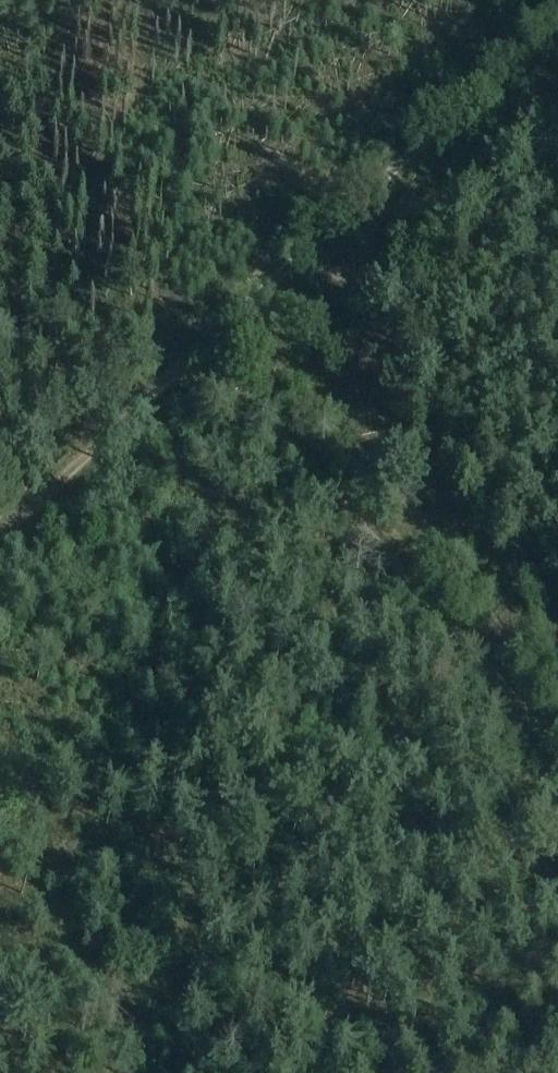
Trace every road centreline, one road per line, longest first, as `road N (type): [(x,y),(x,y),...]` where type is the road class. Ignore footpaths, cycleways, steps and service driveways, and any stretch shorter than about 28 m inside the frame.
road 1 (track): [(557,746),(363,525),(192,356)]
road 2 (track): [(192,356),(557,18)]
road 3 (track): [(192,356),(0,534)]

